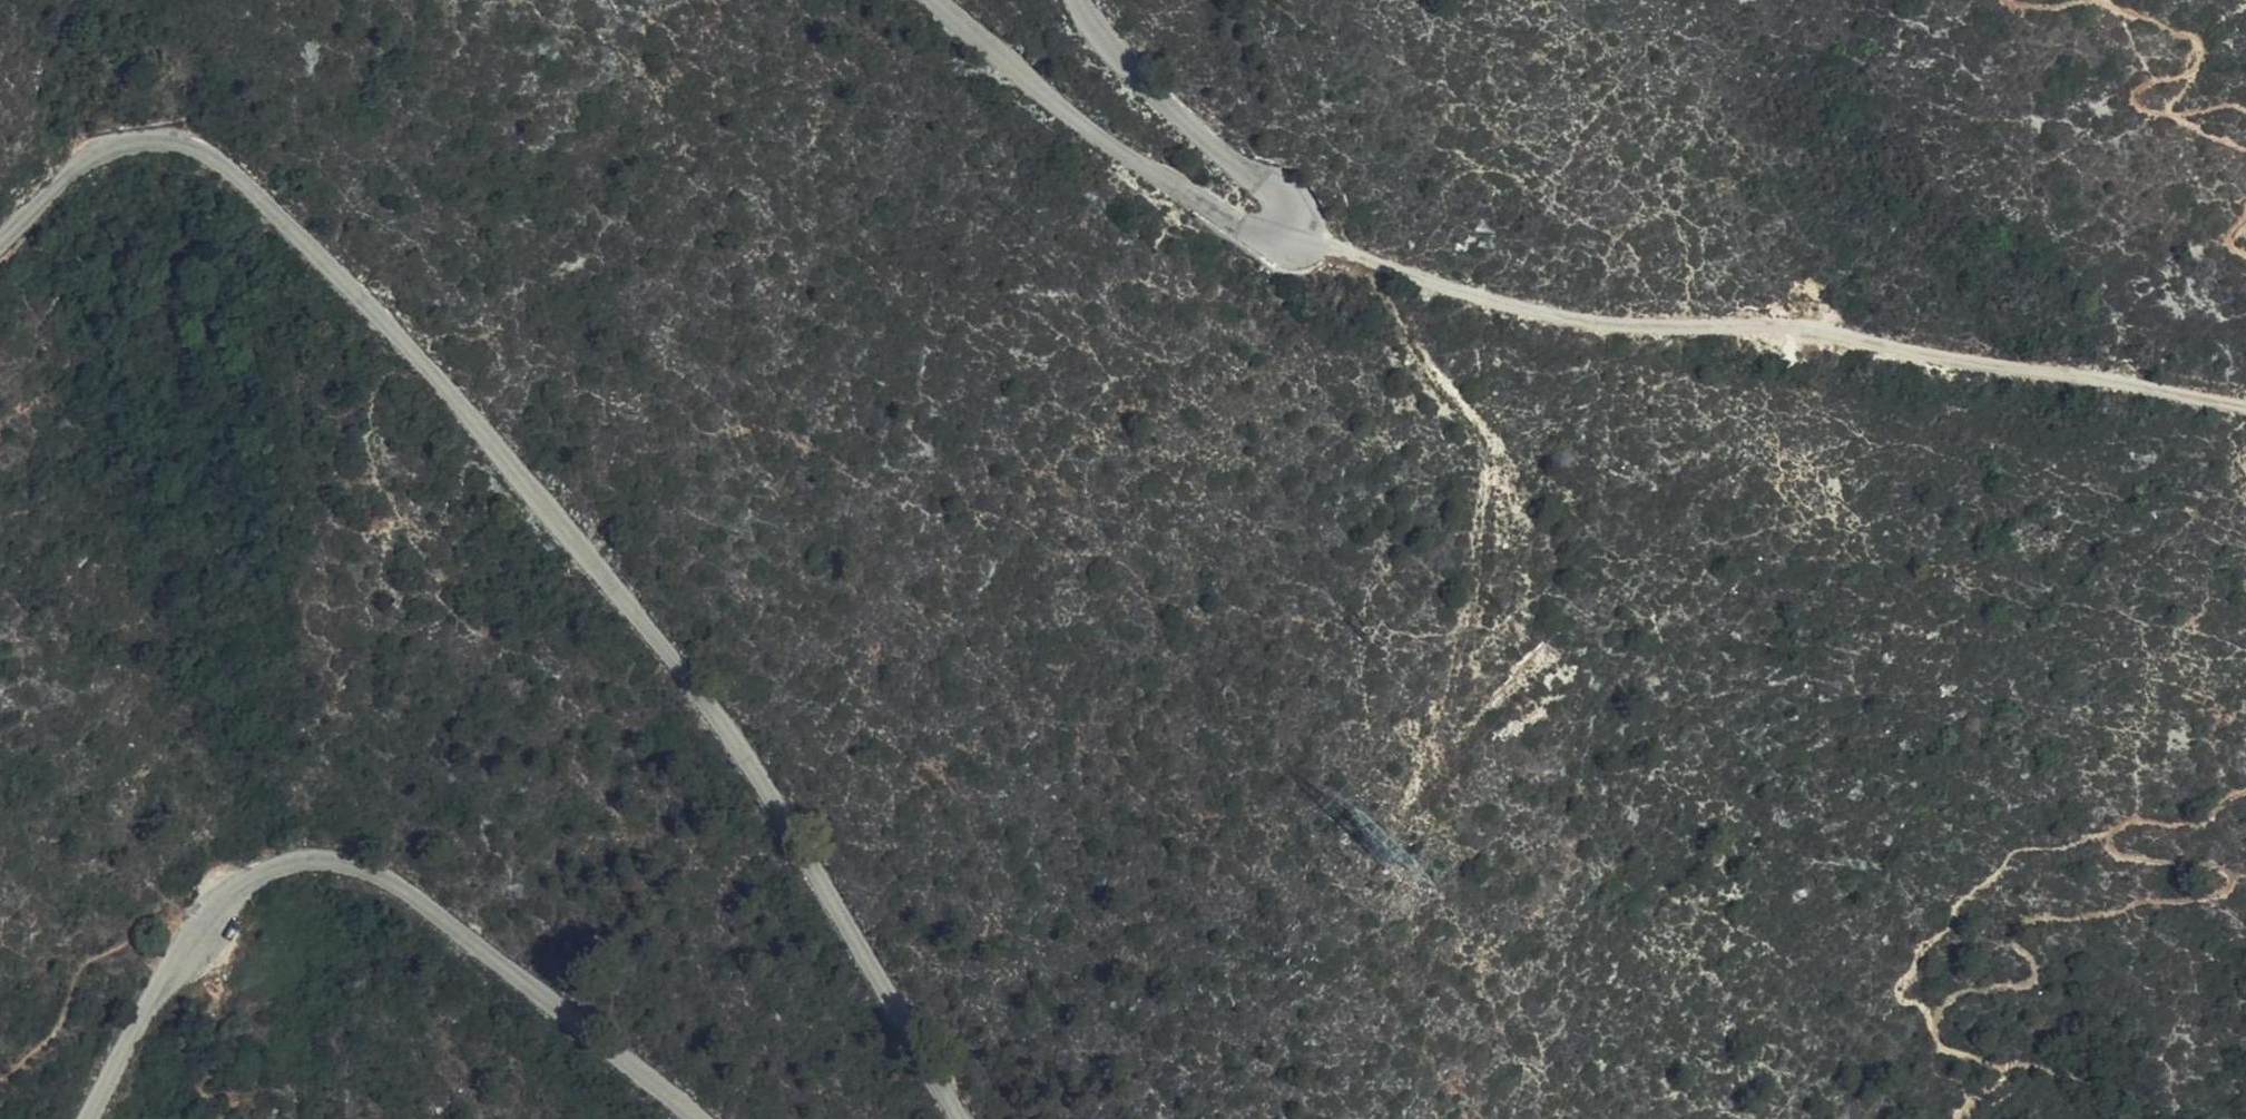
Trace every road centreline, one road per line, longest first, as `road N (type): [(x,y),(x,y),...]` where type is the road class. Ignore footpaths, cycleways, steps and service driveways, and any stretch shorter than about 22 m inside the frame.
road 1 (unclassified): [(971,1118),(935,1046),(705,686),(424,347),(236,162),(184,130),(113,134),(51,180),(0,233)]
road 2 (track): [(1304,235),(1439,284),(1589,322),(1820,325),(2245,402)]
road 3 (unclassified): [(86,1118),(121,1050),(213,912),(243,881),(297,863),(349,863),(401,888),(698,1118)]
road 4 (unclassified): [(944,0),(1037,82),(1190,193),(1266,240),(1304,235),(1283,193),(1217,150),(1123,48),(1094,0)]

